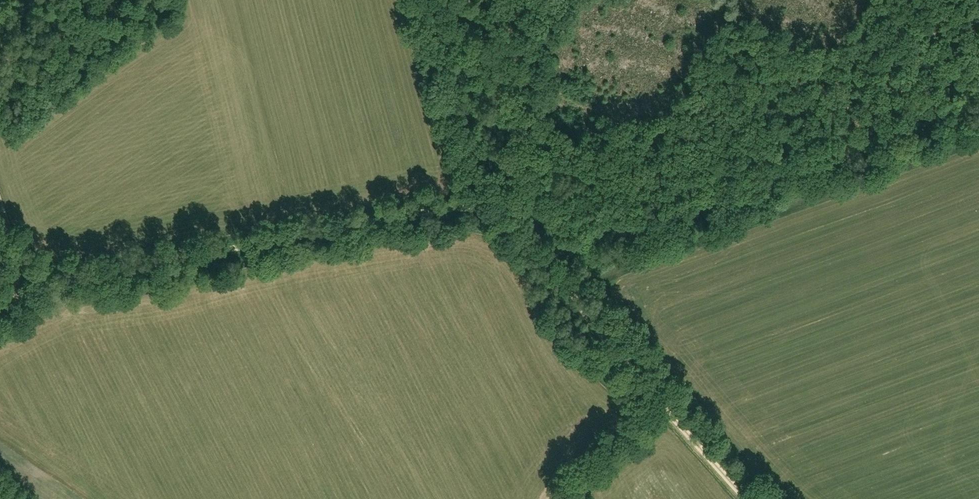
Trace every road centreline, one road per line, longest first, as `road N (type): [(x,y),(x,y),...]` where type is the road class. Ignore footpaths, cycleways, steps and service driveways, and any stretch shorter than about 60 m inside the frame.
road 1 (track): [(496,213),(438,209),(49,280)]
road 2 (track): [(746,498),(593,320),(547,245),(496,213)]

